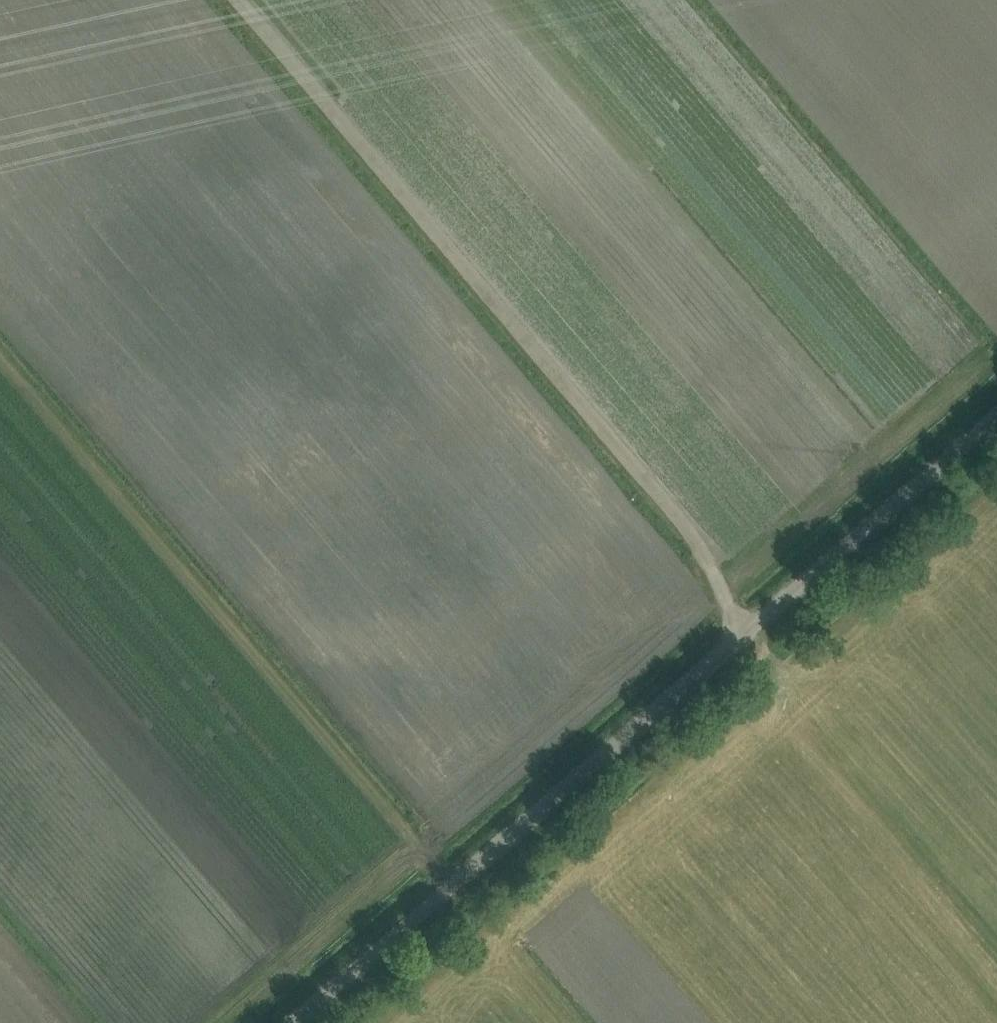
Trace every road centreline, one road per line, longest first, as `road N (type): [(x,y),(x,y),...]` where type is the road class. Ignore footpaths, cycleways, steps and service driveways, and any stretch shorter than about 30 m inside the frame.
road 1 (unclassified): [(290,1022),(996,412)]
road 2 (track): [(739,634),(708,555),(230,0)]
road 3 (track): [(451,883),(0,363)]

